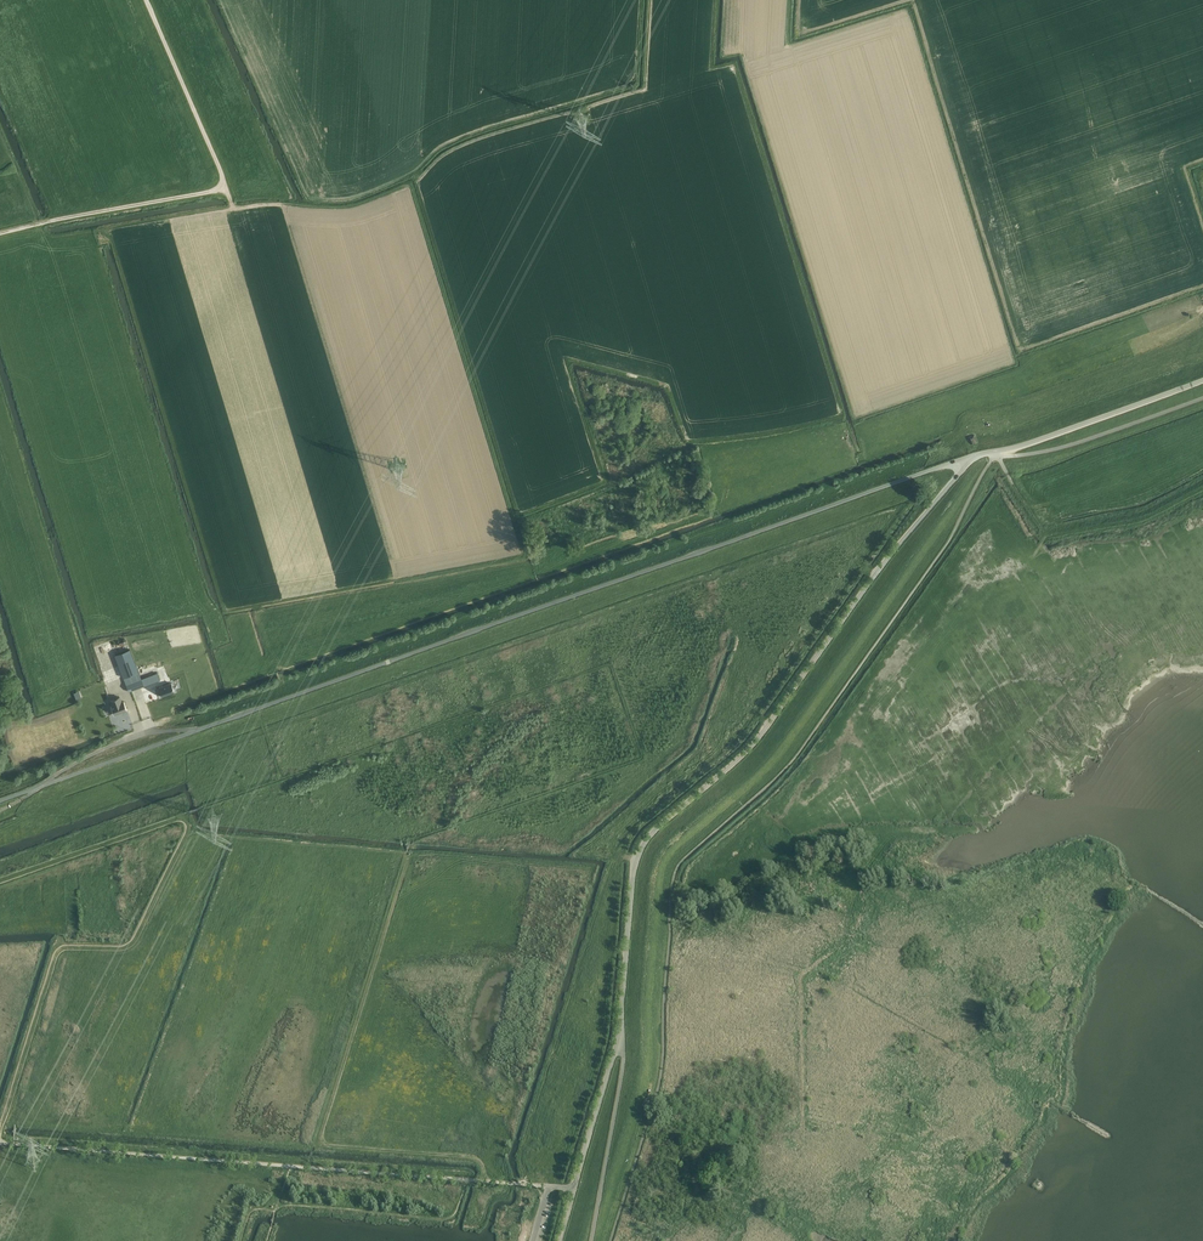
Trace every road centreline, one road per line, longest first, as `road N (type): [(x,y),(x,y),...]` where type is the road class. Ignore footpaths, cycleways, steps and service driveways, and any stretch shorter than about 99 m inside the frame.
road 1 (unclassified): [(0,801),(968,458)]
road 2 (unclassified): [(621,1031),(643,844),(761,735),(968,458)]
road 3 (track): [(548,1187),(1,1142)]
road 4 (track): [(409,858),(320,1138),(324,1146),(477,1158),(485,1181)]
road 5 (track): [(996,456),(1048,535),(1151,516),(1202,487)]
road 6 (unclassified): [(968,458),(1202,379)]
road 7 (track): [(0,234),(226,188)]
road 8 (unclassified): [(559,1240),(621,1031)]
road 9 (unclassified): [(591,1240),(623,1064),(621,1031)]
road 10 (track): [(145,0),(226,188)]

